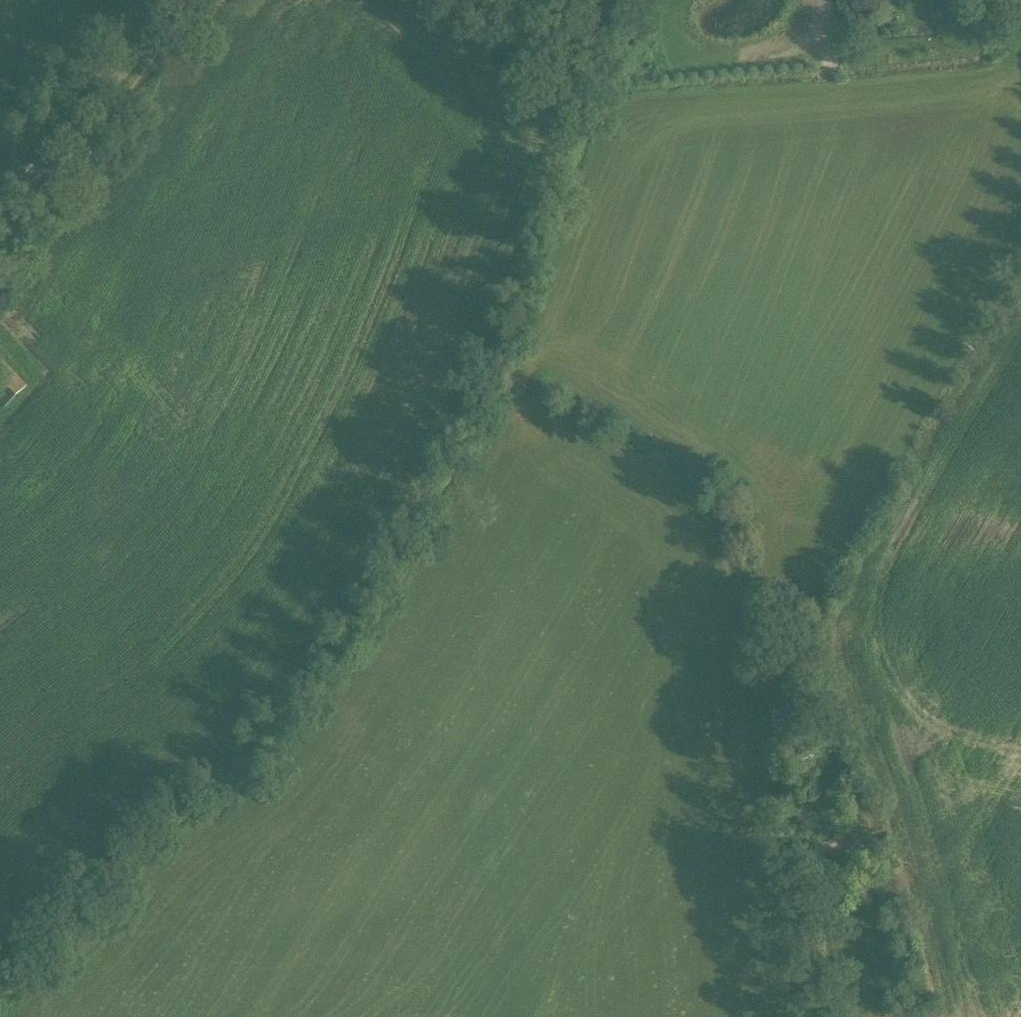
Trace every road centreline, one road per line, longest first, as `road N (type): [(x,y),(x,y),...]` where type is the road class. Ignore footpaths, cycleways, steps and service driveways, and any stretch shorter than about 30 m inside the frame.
road 1 (secondary): [(0,205),(169,0)]

